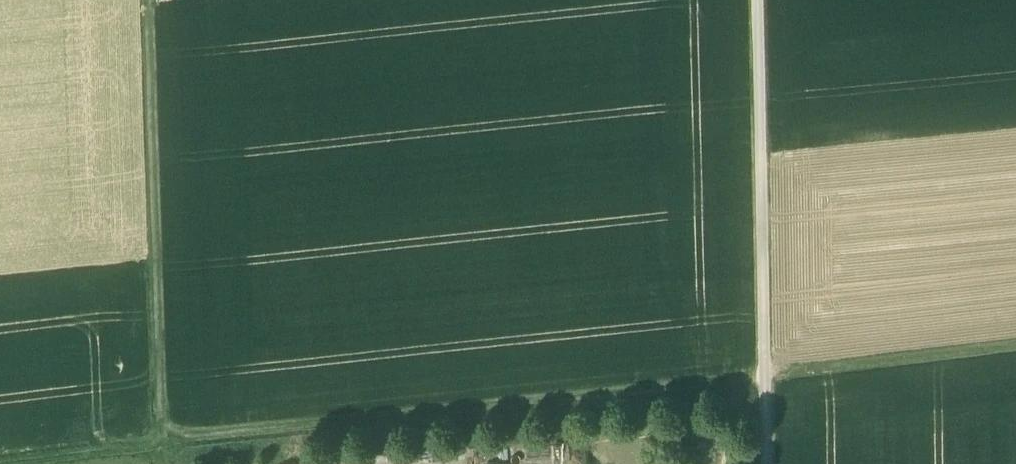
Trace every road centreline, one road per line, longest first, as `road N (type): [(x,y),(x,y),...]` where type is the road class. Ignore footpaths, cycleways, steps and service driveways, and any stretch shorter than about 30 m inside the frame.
road 1 (track): [(768,381),(160,450),(148,0)]
road 2 (track): [(758,0),(768,381)]
road 3 (track): [(1015,352),(768,381)]
road 4 (track): [(41,463),(160,450),(162,463)]

